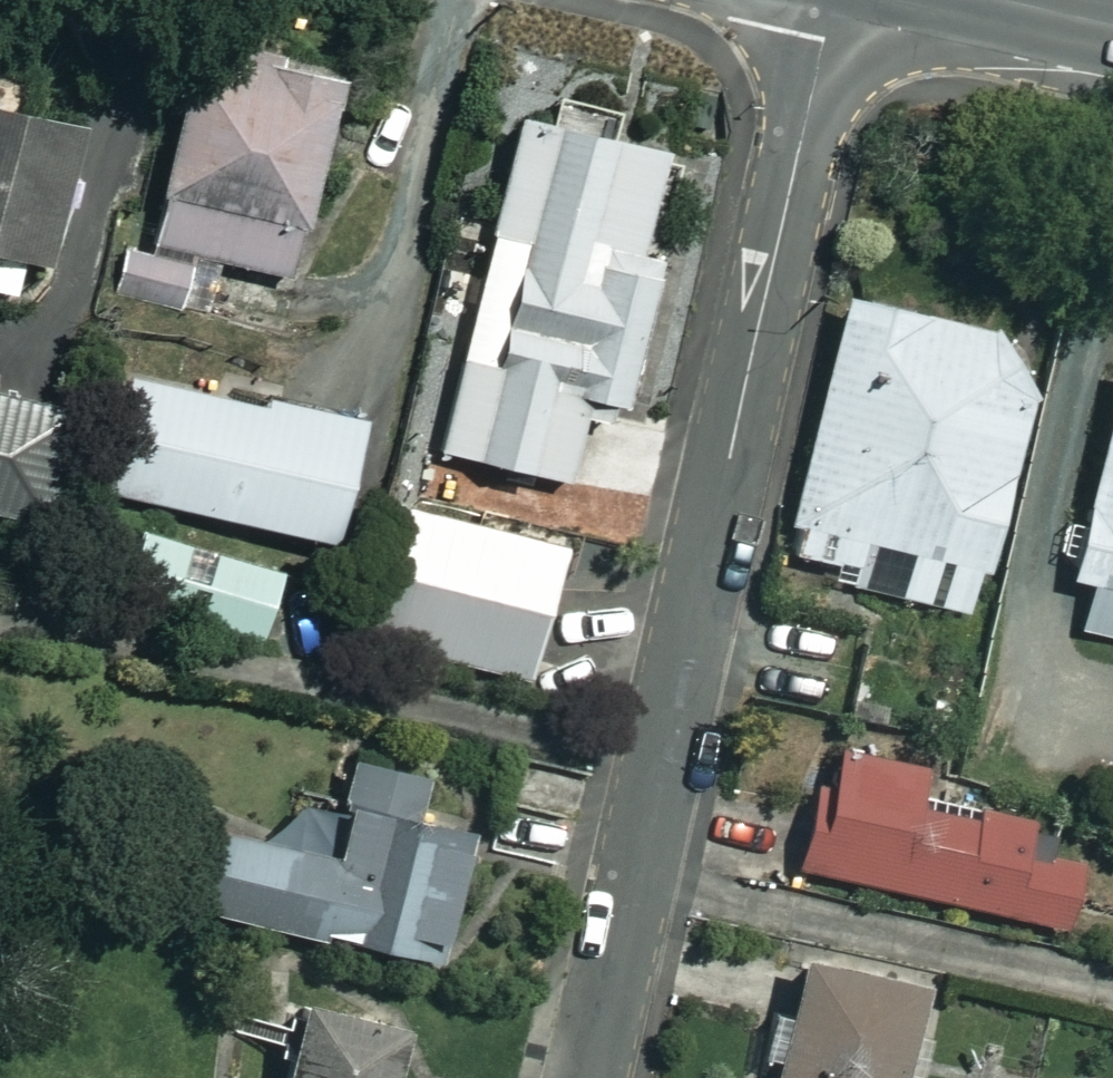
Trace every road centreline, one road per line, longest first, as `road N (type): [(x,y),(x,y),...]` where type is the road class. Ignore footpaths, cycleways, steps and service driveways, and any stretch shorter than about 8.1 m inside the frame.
road 1 (residential): [(592,1077),(832,0)]

